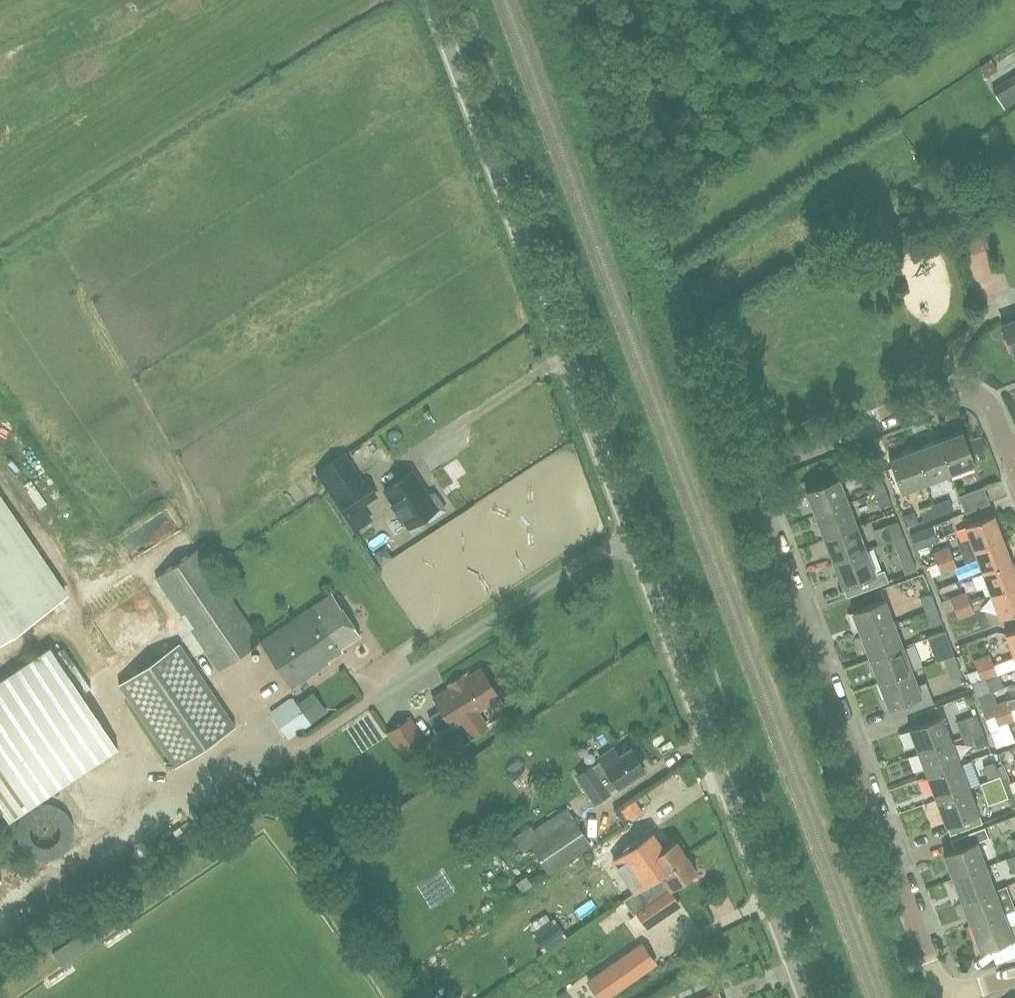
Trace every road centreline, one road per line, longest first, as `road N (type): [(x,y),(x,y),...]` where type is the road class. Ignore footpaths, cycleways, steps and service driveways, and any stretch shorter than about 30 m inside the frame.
road 1 (unclassified): [(803,997),(431,0)]
road 2 (residential): [(941,997),(757,510),(755,483),(776,458),(957,390),(991,405),(1013,465)]

